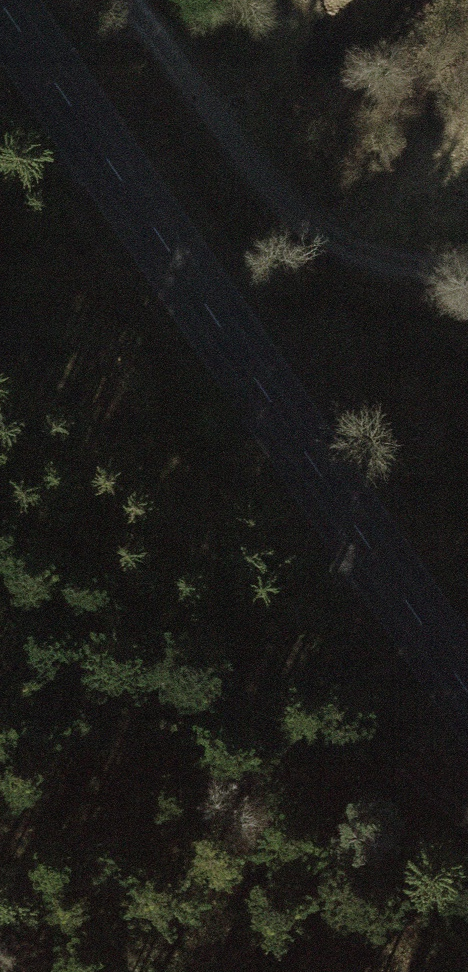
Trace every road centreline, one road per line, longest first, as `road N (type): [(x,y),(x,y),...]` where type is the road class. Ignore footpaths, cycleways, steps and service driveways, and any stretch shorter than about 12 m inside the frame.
road 1 (tertiary): [(467,705),(0,12)]
road 2 (track): [(0,279),(47,388),(467,815)]
road 3 (track): [(467,268),(384,269),(287,209),(124,0)]

